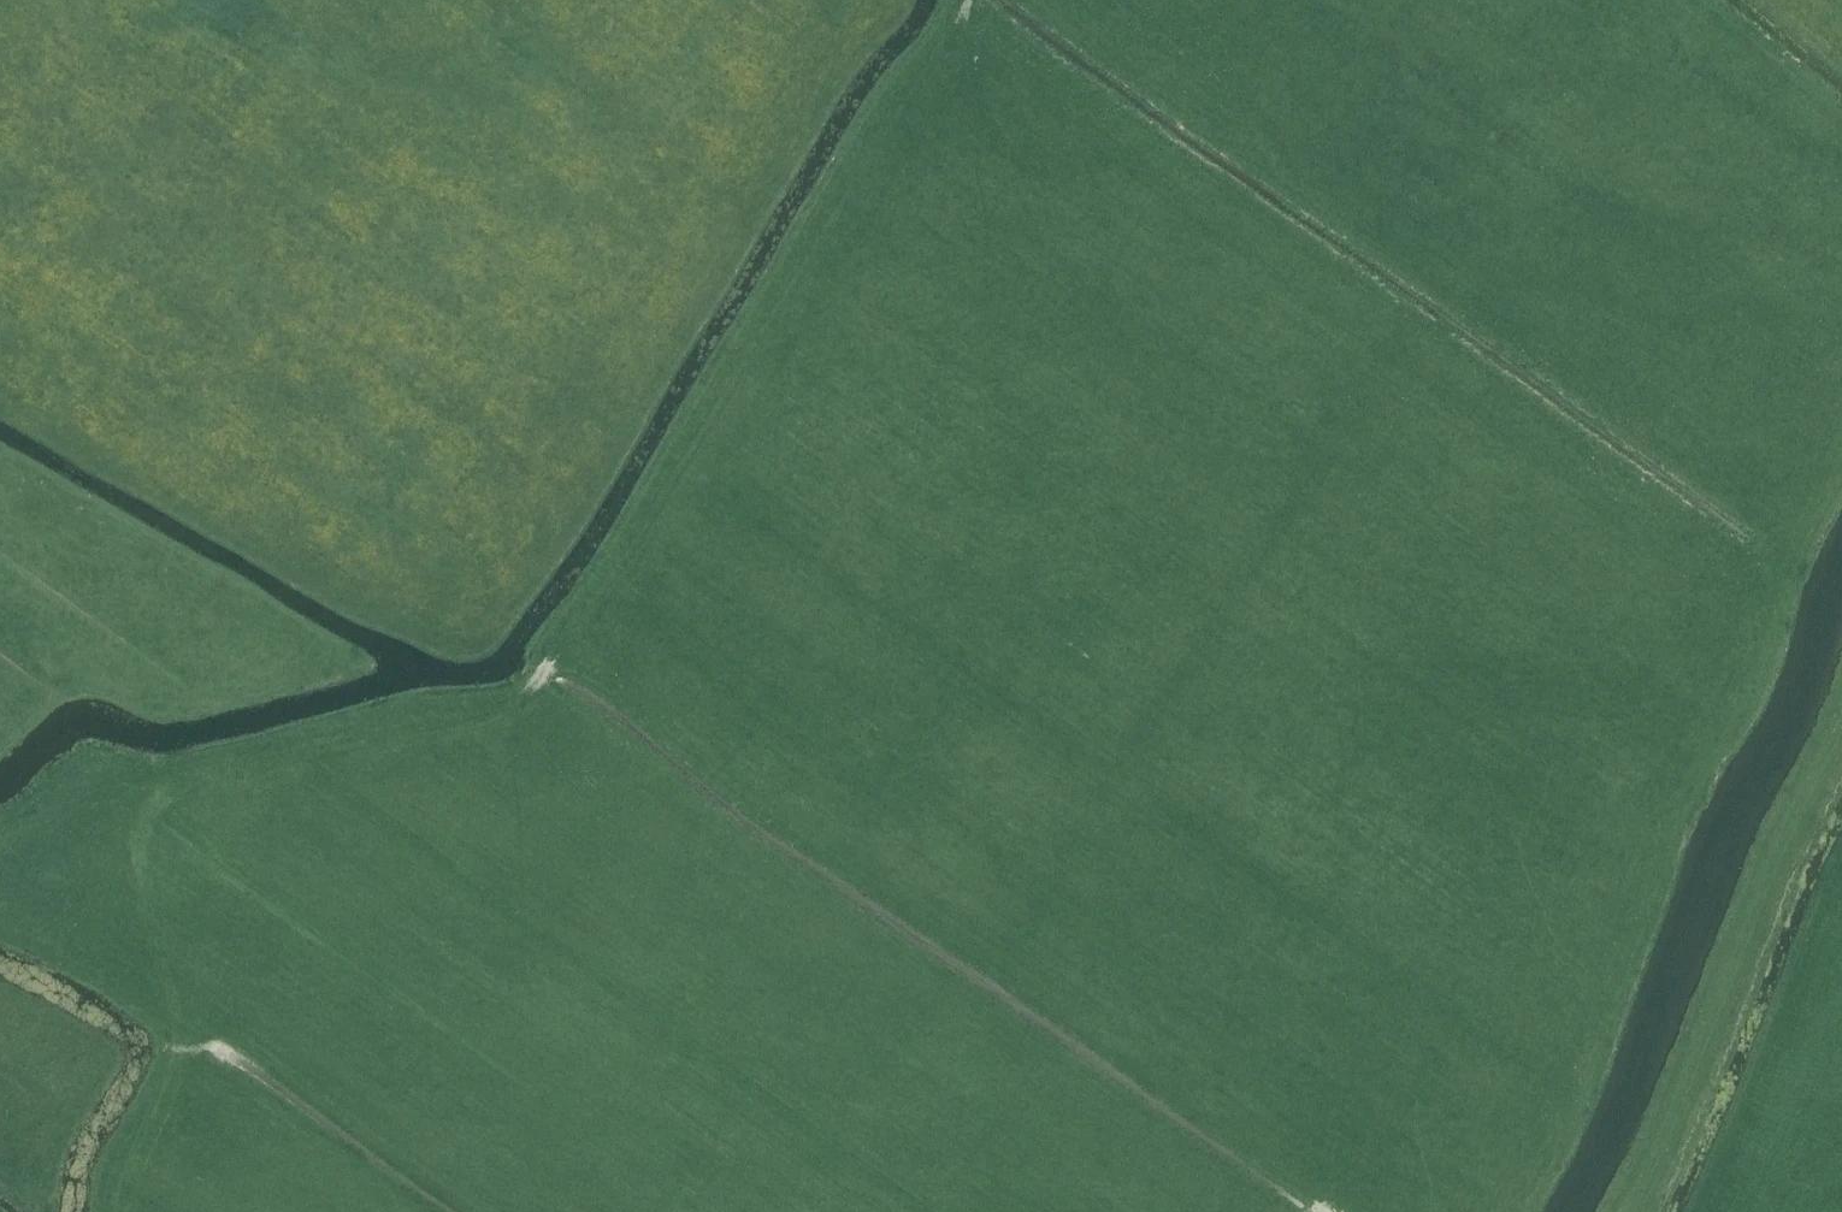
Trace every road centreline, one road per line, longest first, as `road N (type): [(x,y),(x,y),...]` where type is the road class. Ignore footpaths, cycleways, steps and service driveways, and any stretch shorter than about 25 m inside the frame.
road 1 (track): [(959,0),(521,710),(183,783),(132,857),(188,1043),(114,1211)]
road 2 (track): [(1623,0),(1841,156)]

